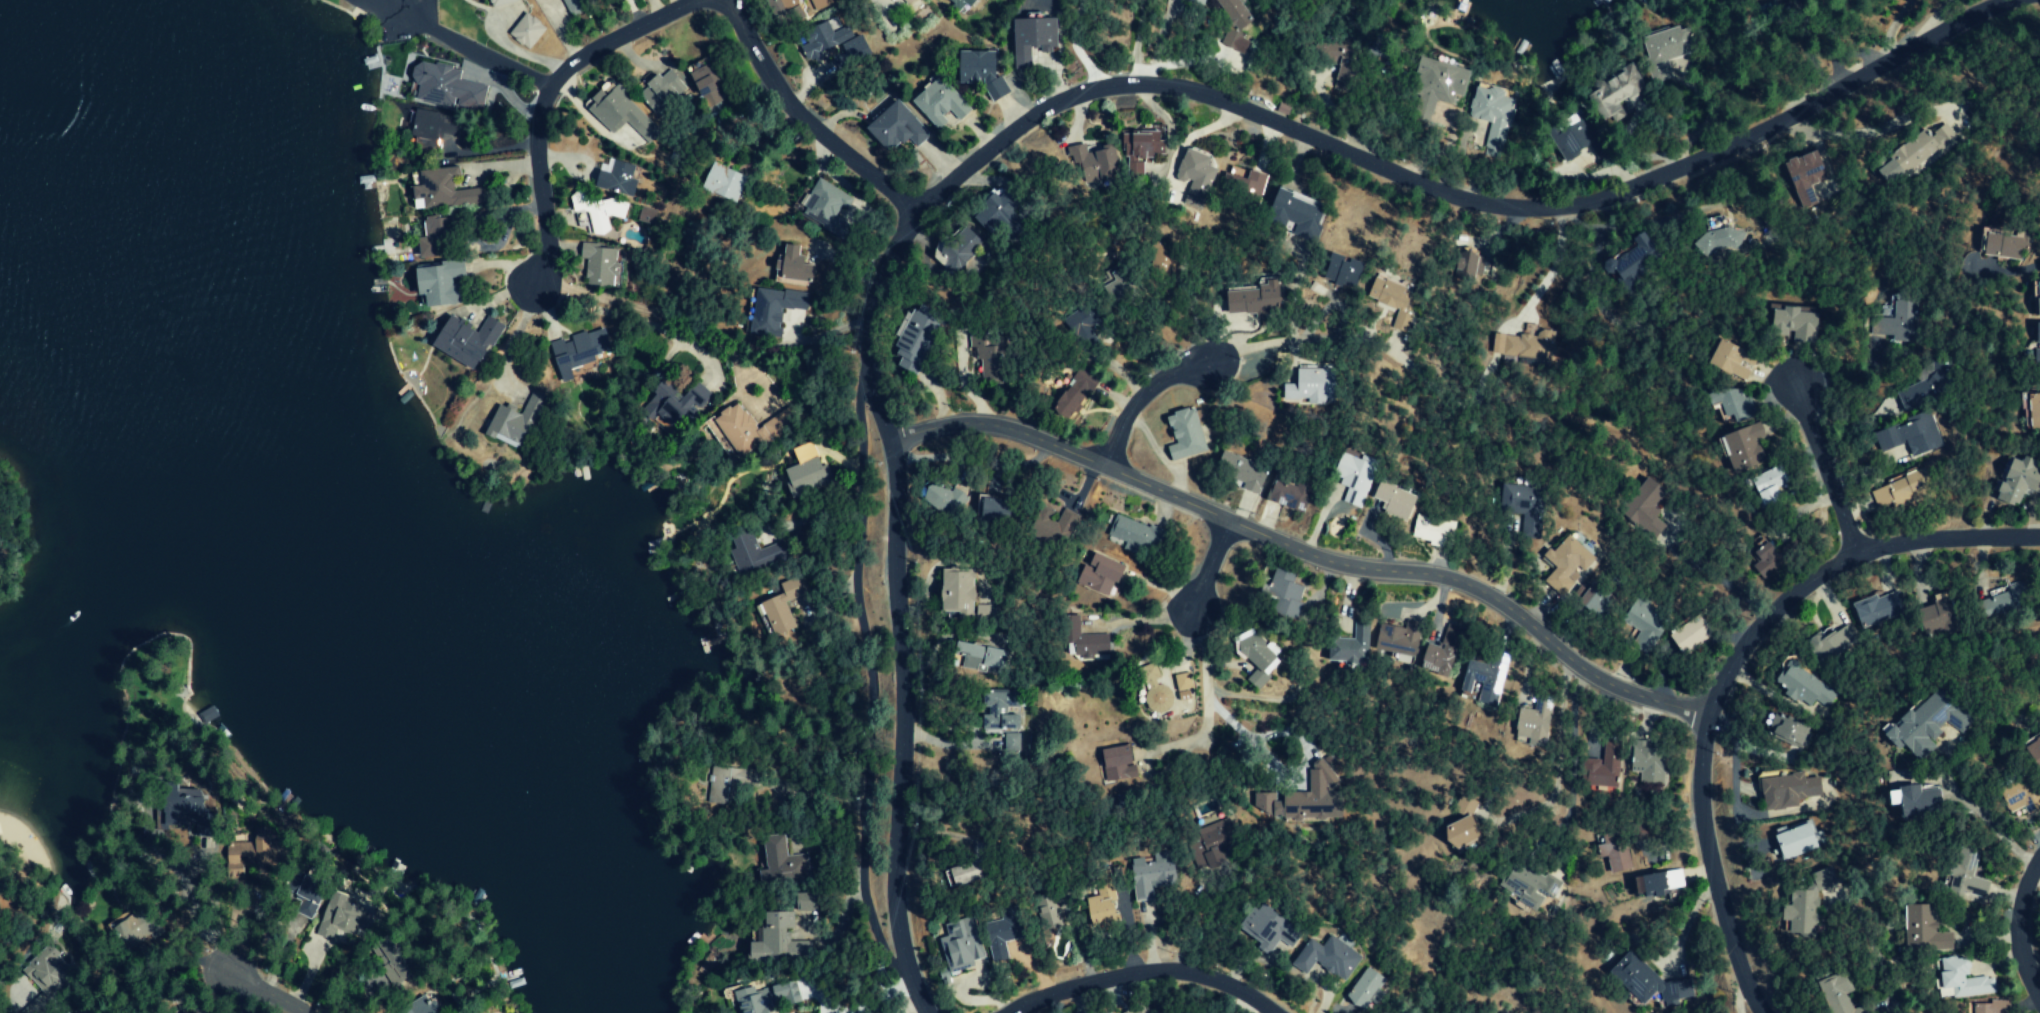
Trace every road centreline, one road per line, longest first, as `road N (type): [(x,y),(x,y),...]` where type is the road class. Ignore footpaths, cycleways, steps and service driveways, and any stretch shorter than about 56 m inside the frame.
road 1 (residential): [(928,1012),(894,933),(899,633),(889,443),(871,391),(870,321),(882,268),(909,210),(1042,110),(1086,91),(1145,85),(1210,98),(1441,189),(1504,205),(1584,203),(1664,176),(2011,0)]
road 2 (residential): [(1703,712),(1600,680),(1483,593),(1450,580),(1333,567),(1016,430),(955,419),(889,443)]
road 3 (residential): [(1762,1012),(1744,976),(1703,827),(1703,712),(1767,616),(1855,552),(2039,535)]
road 4 (residential): [(537,287),(543,240),(536,128),(544,89),(690,0)]
road 5 (residential): [(909,210),(768,77),(725,0)]
road 6 (residential): [(1267,1012),(1172,978),(1058,996),(1026,1012)]
road 7 (residential): [(1855,552),(1799,393)]
road 8 (residential): [(1100,466),(1136,400),(1170,374),(1209,370)]
road 9 (residential): [(2039,1000),(2024,953),(2031,875),(2039,865)]

